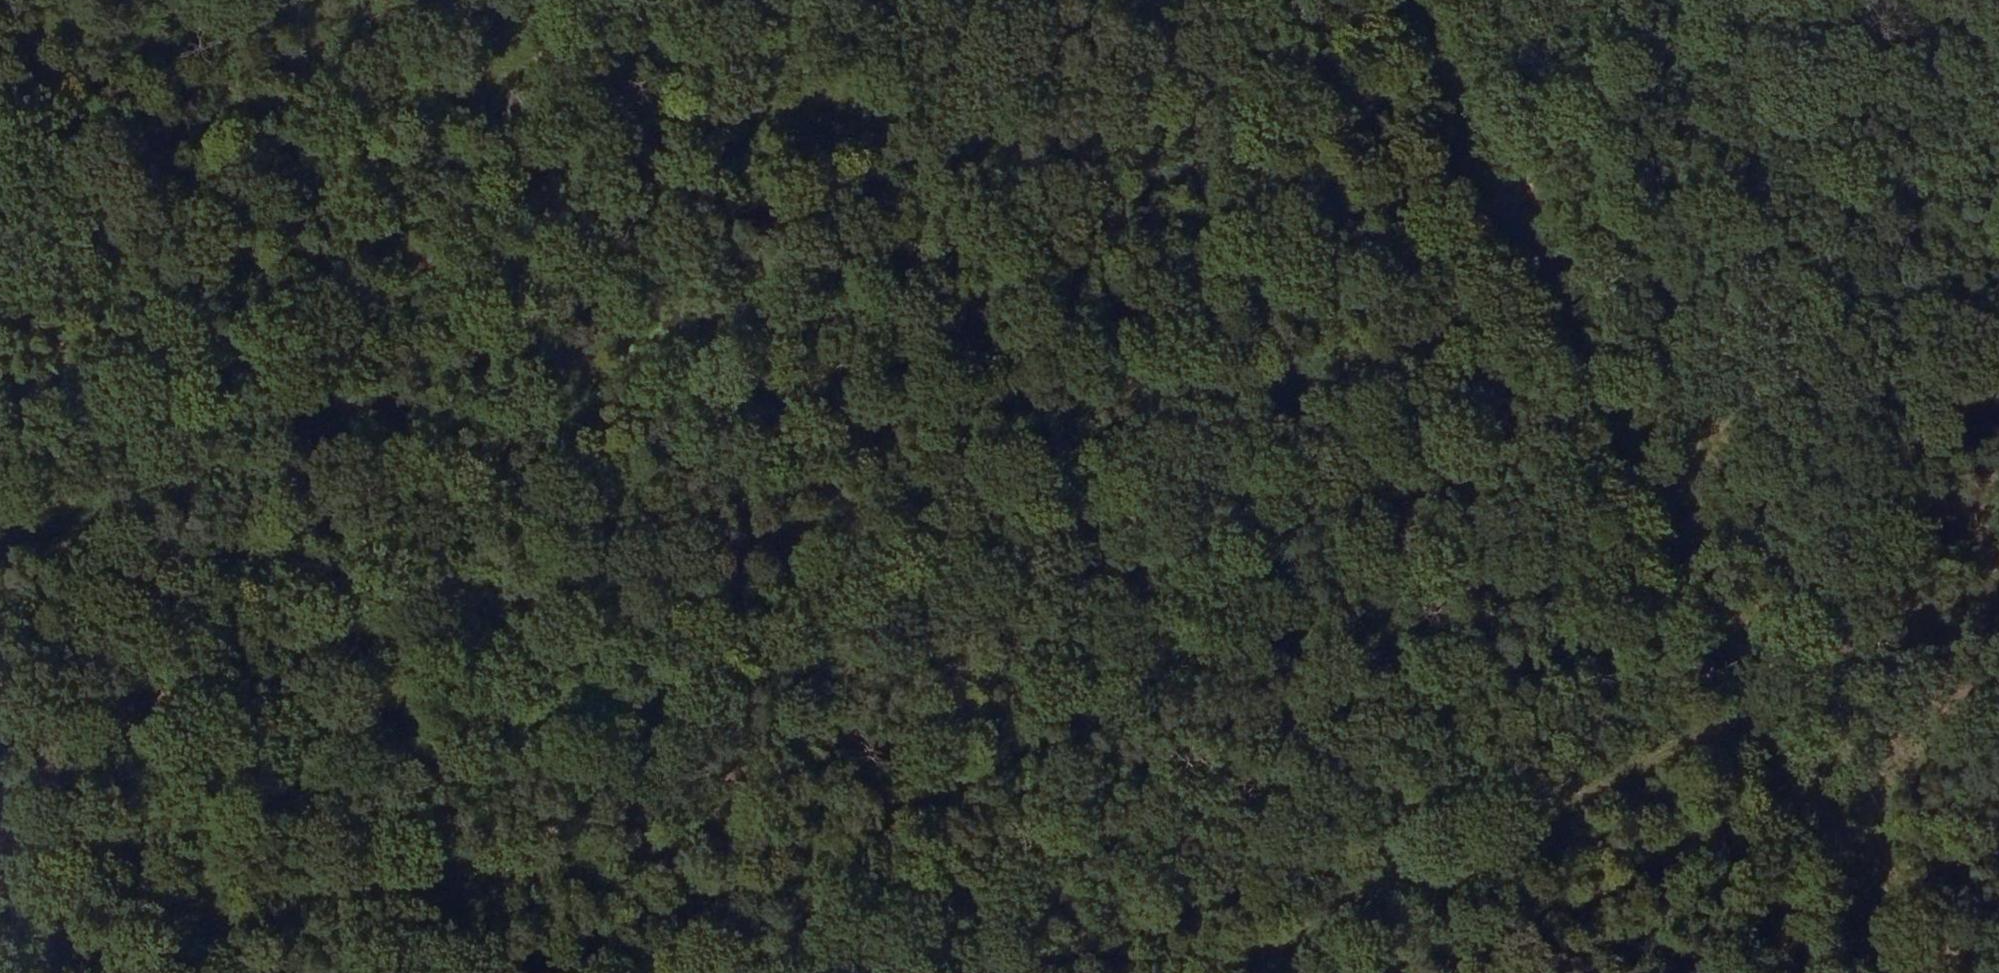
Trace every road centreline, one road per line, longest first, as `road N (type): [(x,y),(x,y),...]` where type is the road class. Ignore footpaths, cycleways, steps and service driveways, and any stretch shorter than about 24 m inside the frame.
road 1 (track): [(1274,972),(1998,623)]
road 2 (track): [(1448,0),(1793,721)]
road 3 (track): [(1913,972),(1793,721)]

